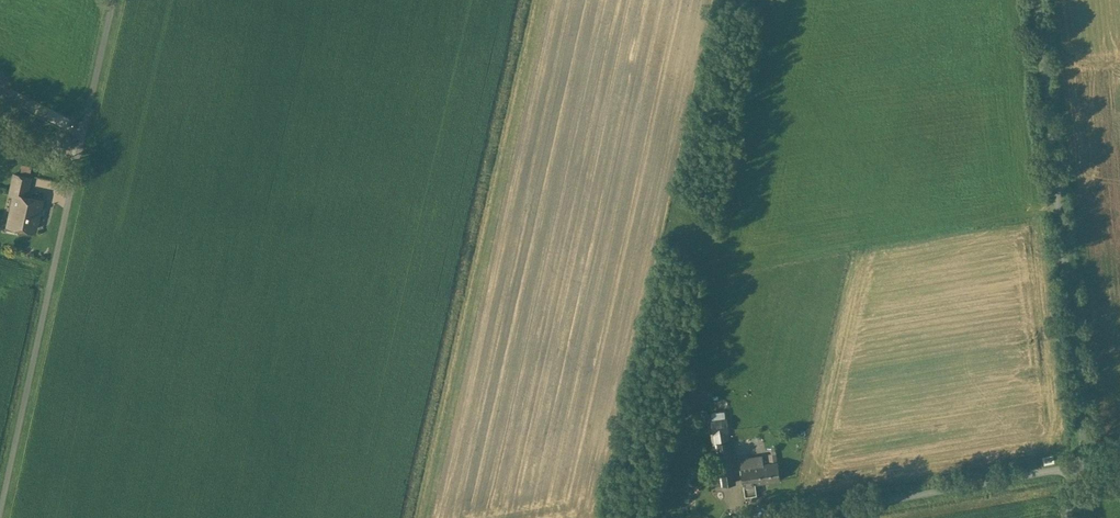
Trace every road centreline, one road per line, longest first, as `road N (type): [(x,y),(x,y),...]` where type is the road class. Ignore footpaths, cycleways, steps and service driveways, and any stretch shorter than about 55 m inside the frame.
road 1 (unclassified): [(0,513),(114,0)]
road 2 (unclassified): [(1081,467),(1034,0)]
road 3 (unclassified): [(797,517),(1081,467)]

